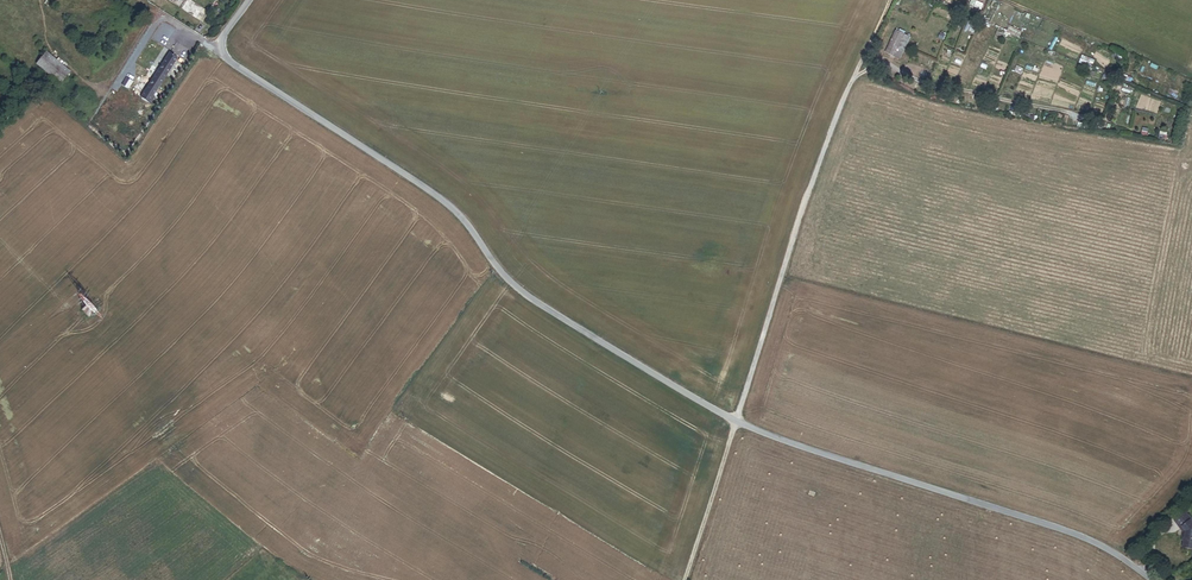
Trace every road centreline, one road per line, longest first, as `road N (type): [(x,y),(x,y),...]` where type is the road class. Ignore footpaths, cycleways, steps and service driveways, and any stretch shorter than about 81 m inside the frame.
road 1 (unclassified): [(1121,557),(1080,536),(737,421),(526,296),(457,212),(221,57)]
road 2 (track): [(888,0),(800,218),(685,579)]
road 3 (track): [(864,58),(927,84),(1100,118)]

